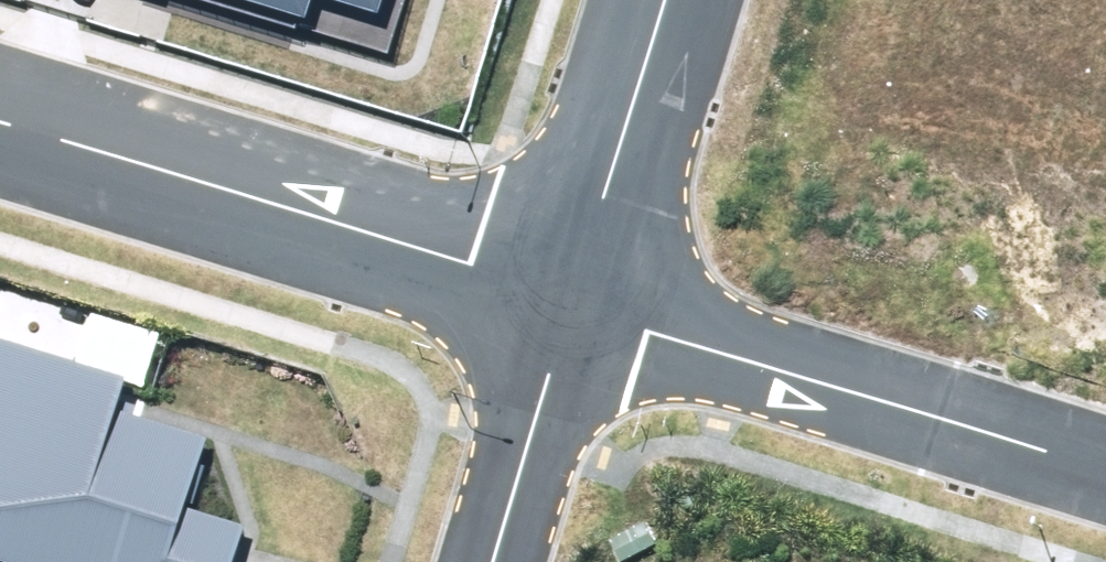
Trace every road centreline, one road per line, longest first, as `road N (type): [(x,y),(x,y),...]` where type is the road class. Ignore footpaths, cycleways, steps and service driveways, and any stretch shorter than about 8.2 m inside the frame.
road 1 (residential): [(0,116),(571,291)]
road 2 (residential): [(571,291),(1105,458)]
road 3 (residential): [(571,291),(661,0)]
road 4 (residential): [(571,291),(488,561)]

